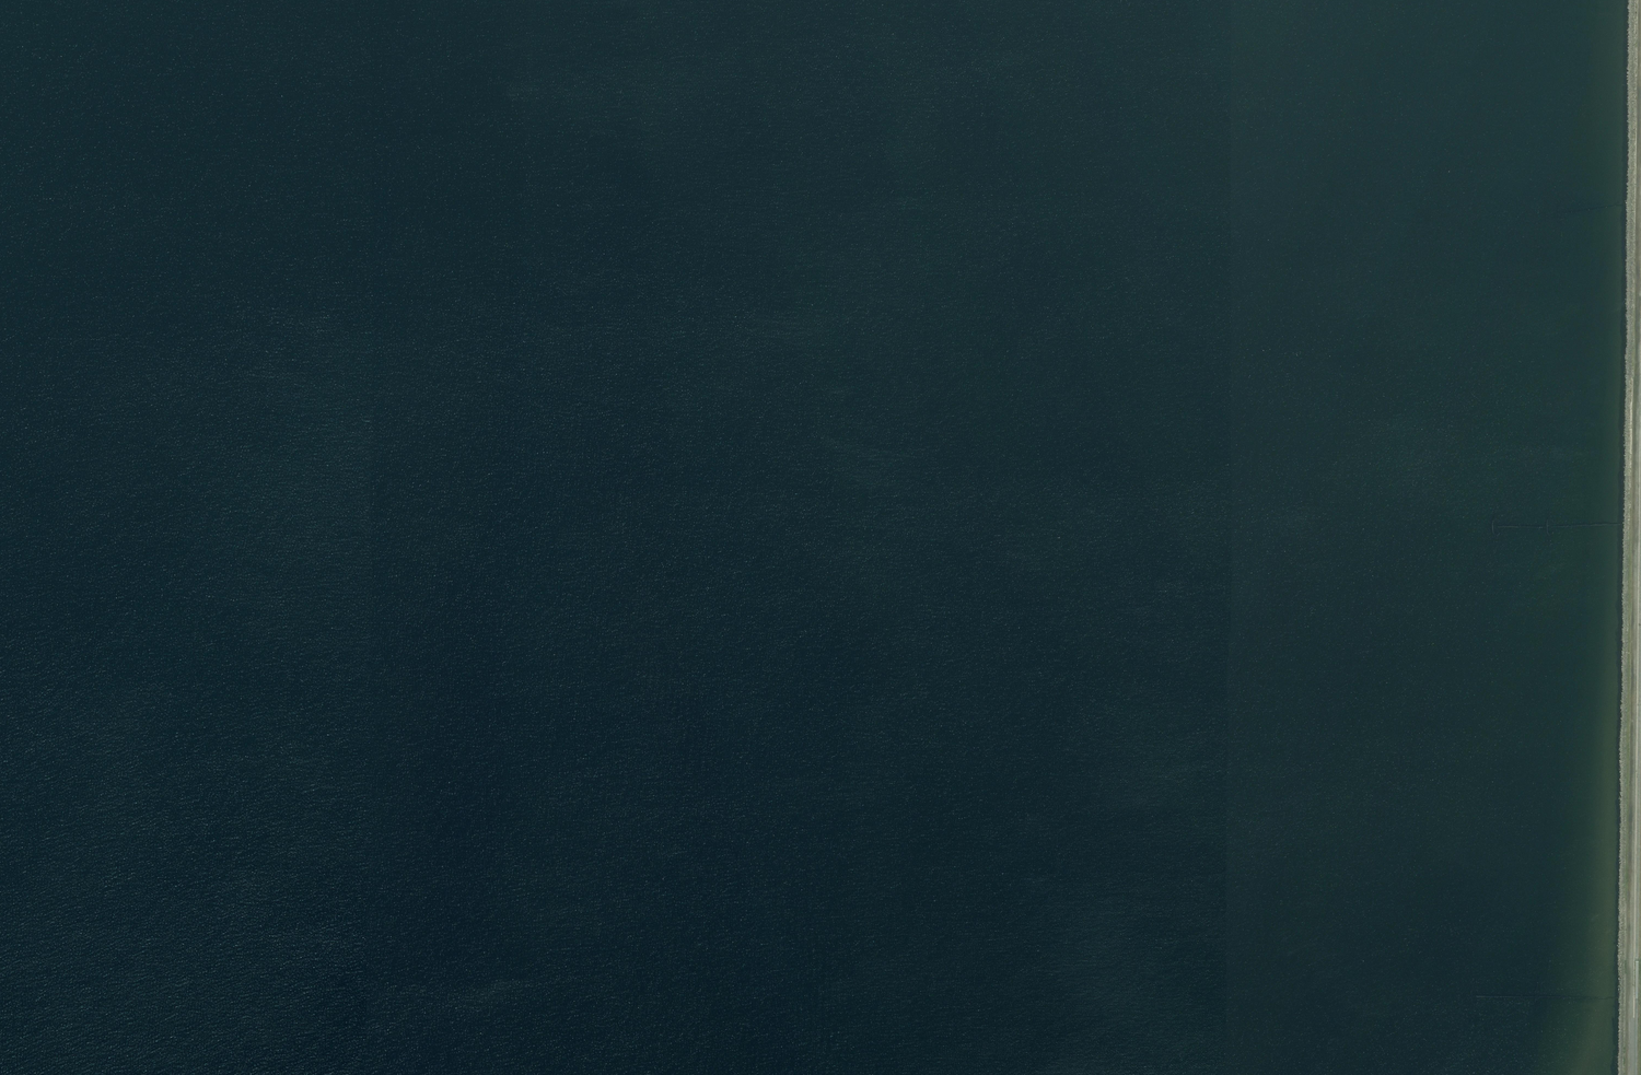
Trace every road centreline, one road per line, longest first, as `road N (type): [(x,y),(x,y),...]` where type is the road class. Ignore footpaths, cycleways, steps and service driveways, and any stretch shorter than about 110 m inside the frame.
road 1 (unclassified): [(1635,1074),(1640,544)]

